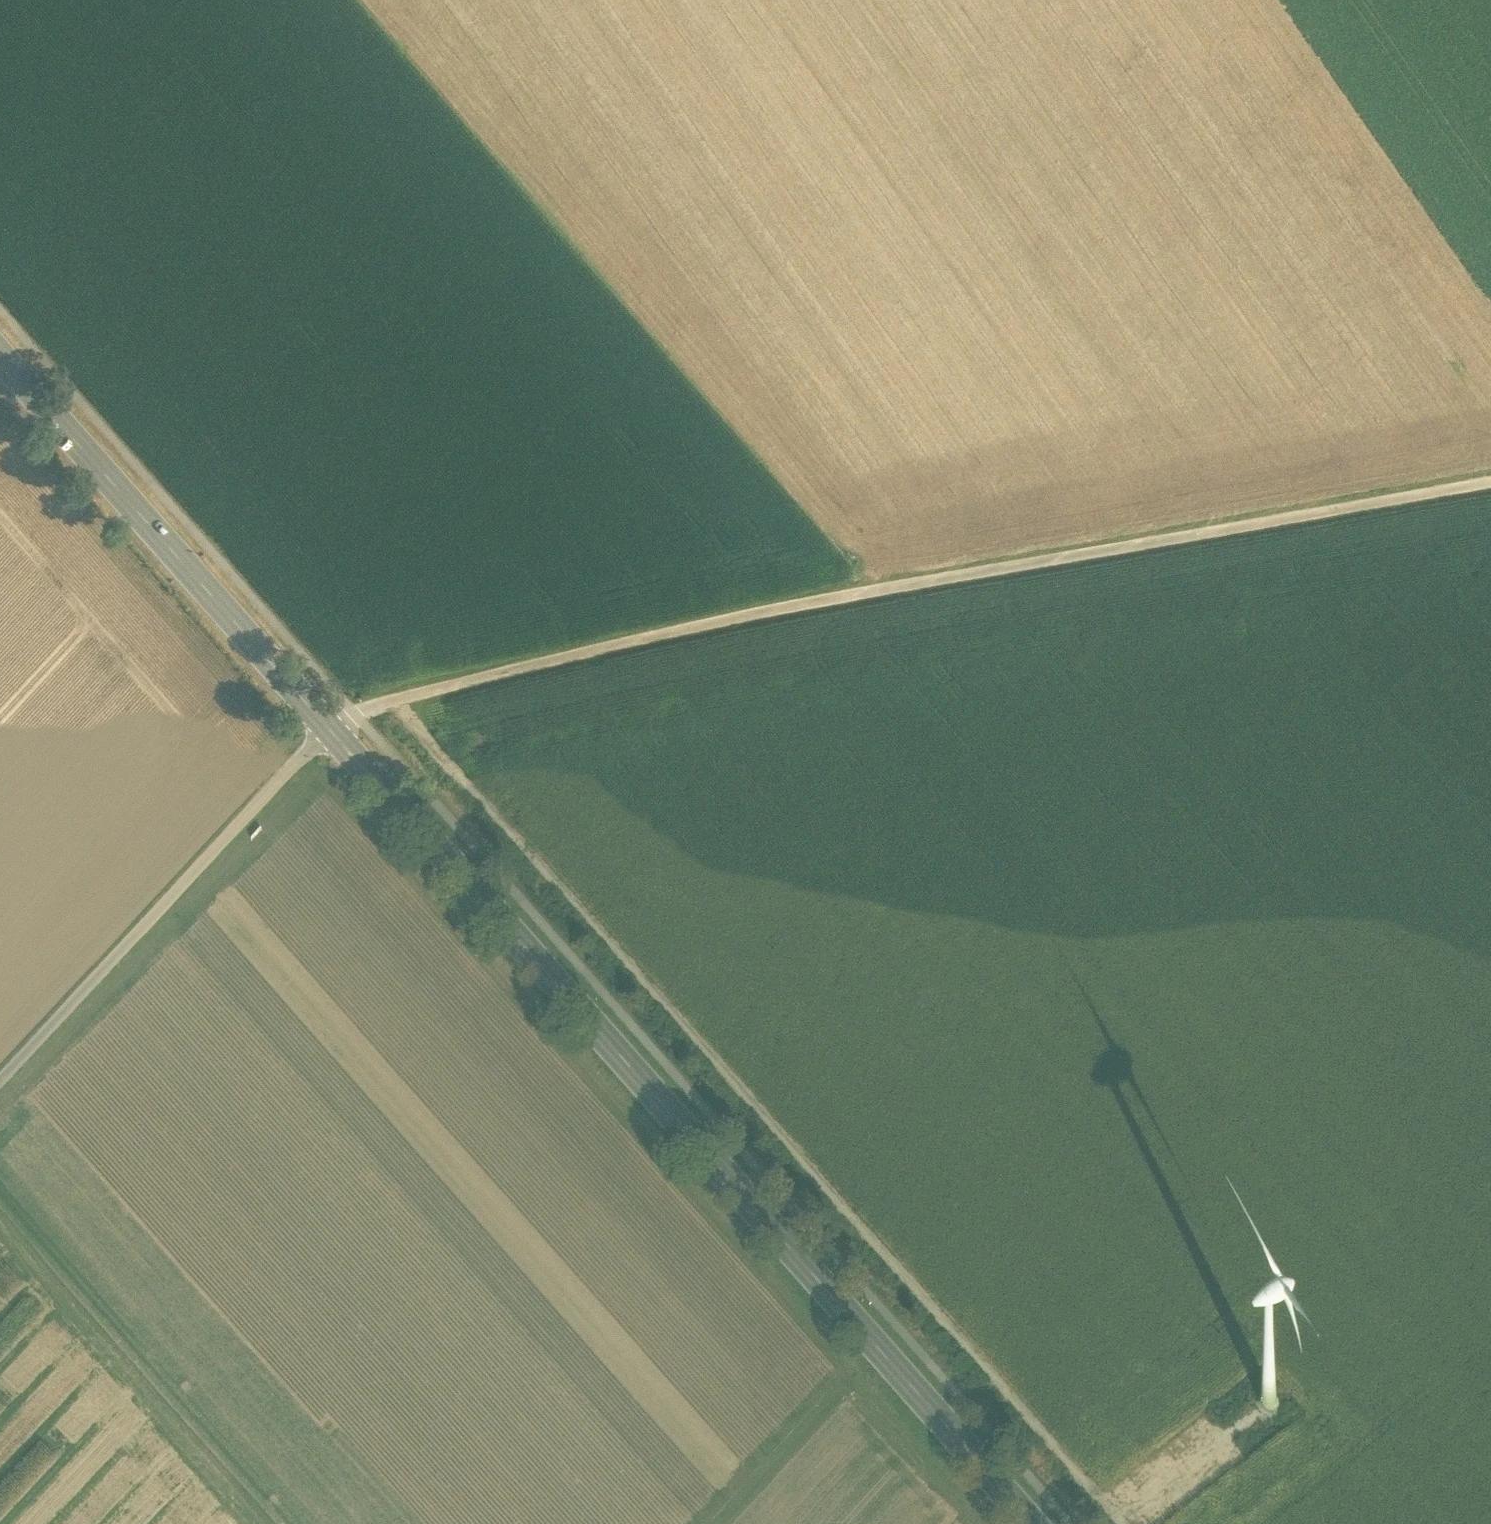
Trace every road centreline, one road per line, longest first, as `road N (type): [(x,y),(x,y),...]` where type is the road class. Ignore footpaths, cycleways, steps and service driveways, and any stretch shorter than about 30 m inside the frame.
road 1 (unclassified): [(1490,480),(814,601),(332,721)]
road 2 (primary): [(332,721),(1025,1523)]
road 3 (primary): [(0,345),(332,721)]
road 4 (unclassified): [(332,721),(0,1078)]

